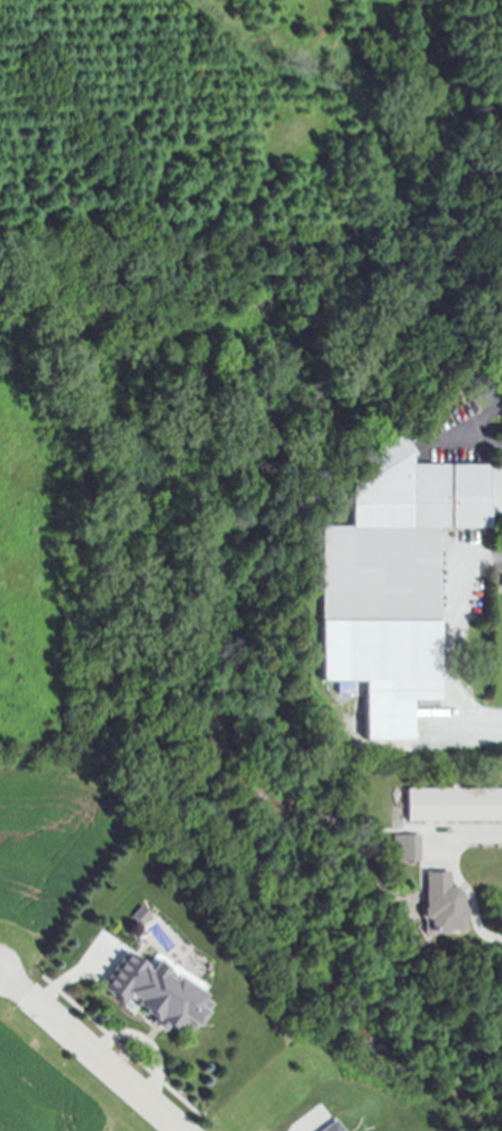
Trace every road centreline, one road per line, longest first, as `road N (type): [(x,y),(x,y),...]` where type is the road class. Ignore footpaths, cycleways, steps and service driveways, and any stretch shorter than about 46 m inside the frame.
road 1 (residential): [(0,972),(182,1130)]

